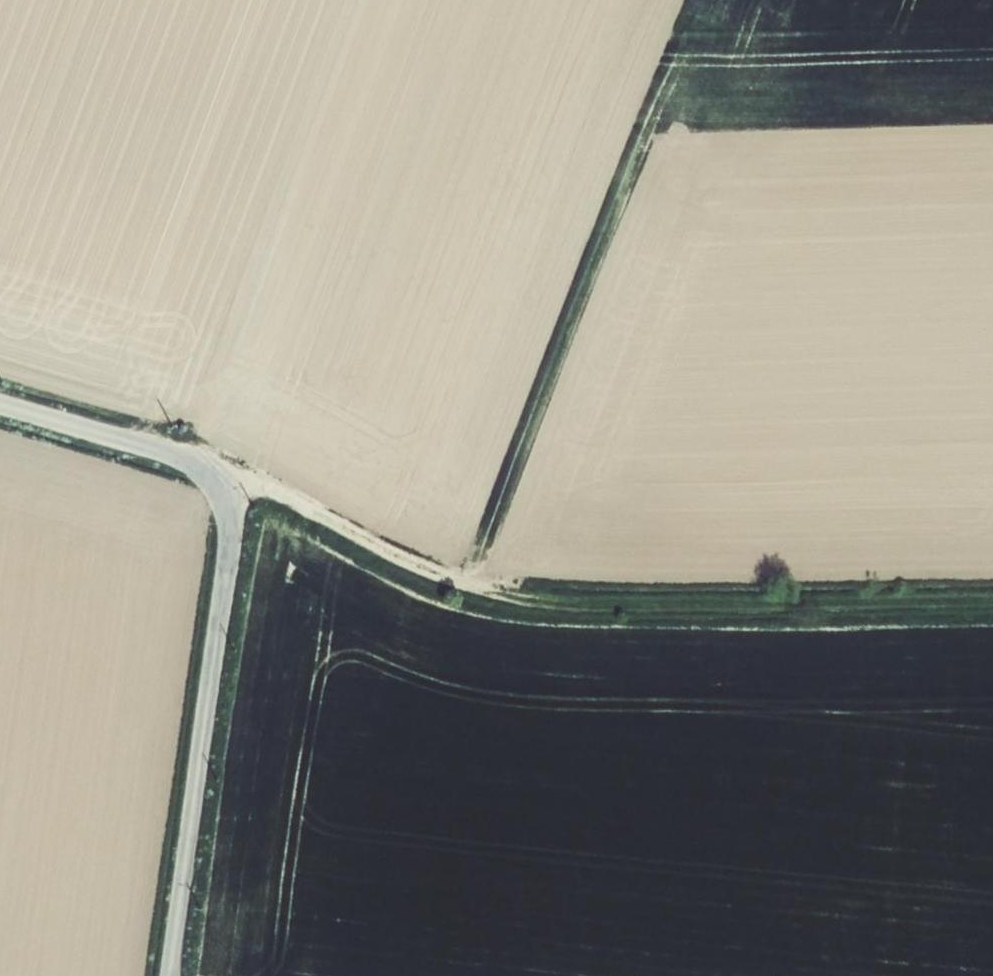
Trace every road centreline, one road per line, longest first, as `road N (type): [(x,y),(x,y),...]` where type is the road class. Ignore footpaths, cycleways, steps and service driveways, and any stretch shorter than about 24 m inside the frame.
road 1 (track): [(222,476),(462,602),(992,600)]
road 2 (residential): [(0,416),(222,476),(162,975)]

